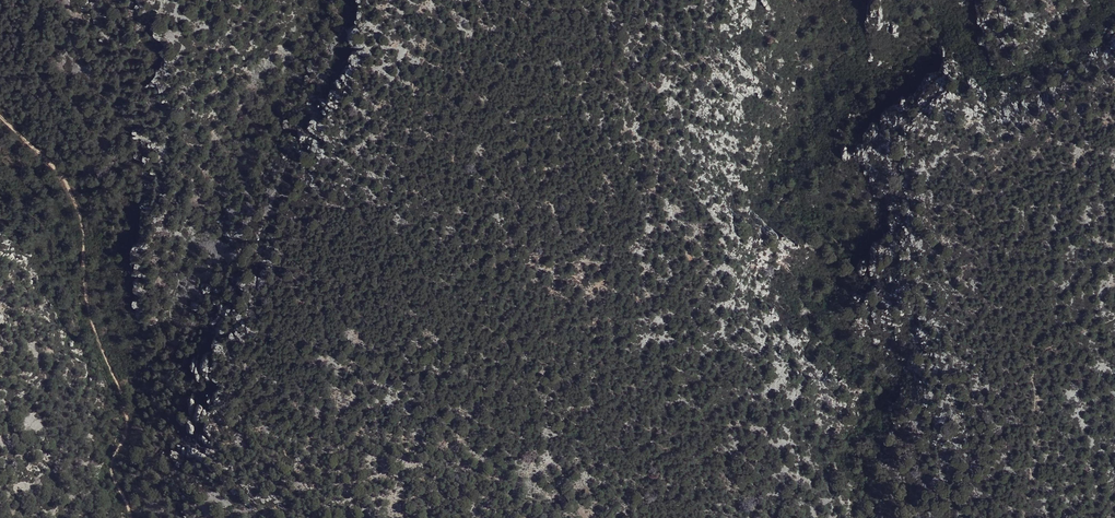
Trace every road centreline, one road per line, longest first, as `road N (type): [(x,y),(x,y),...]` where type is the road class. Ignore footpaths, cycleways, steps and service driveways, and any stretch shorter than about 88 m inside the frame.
road 1 (track): [(124,517),(95,469),(116,439),(112,398),(64,296),(70,192),(0,113)]

